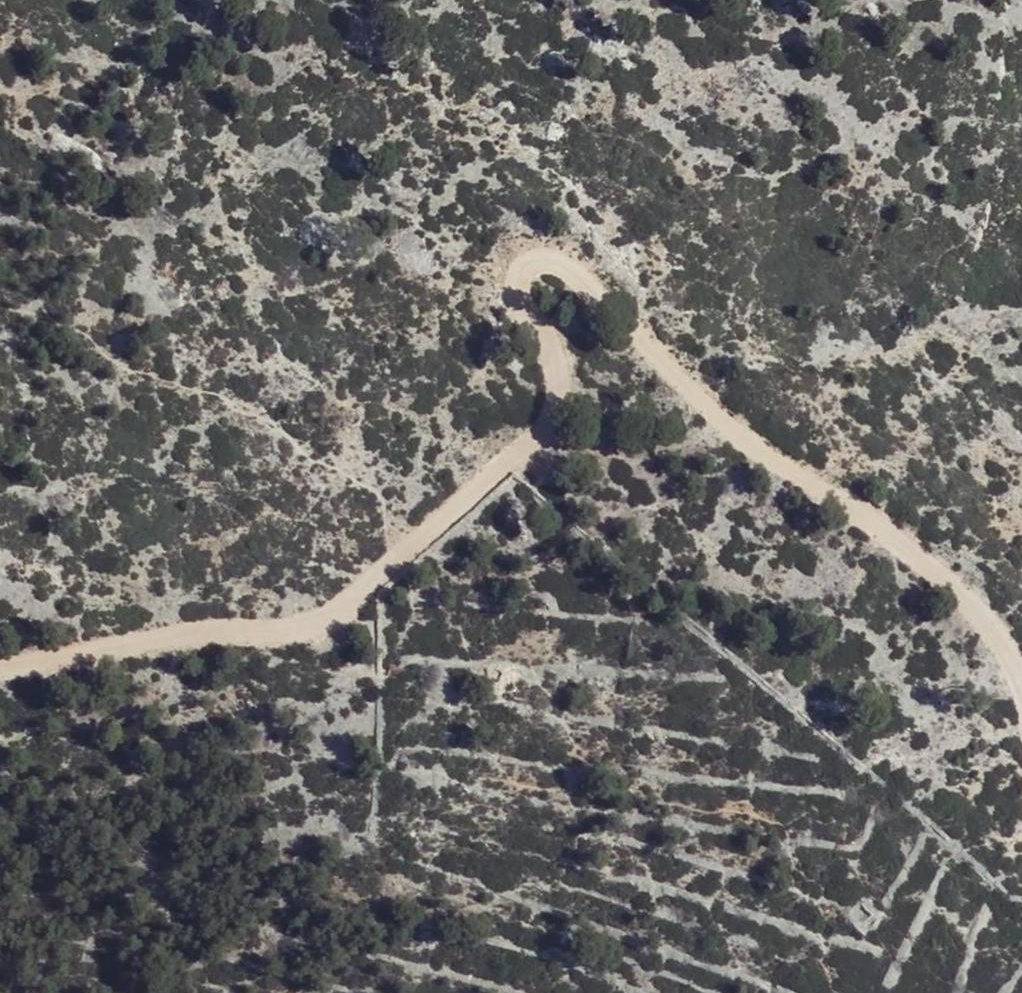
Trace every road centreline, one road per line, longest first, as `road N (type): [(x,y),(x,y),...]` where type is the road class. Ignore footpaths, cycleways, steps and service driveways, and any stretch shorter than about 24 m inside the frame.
road 1 (track): [(1021,699),(983,611),(691,392),(592,293),(547,260),(517,270),(511,291),(552,376),(544,423),(333,611),(271,629),(0,662)]

